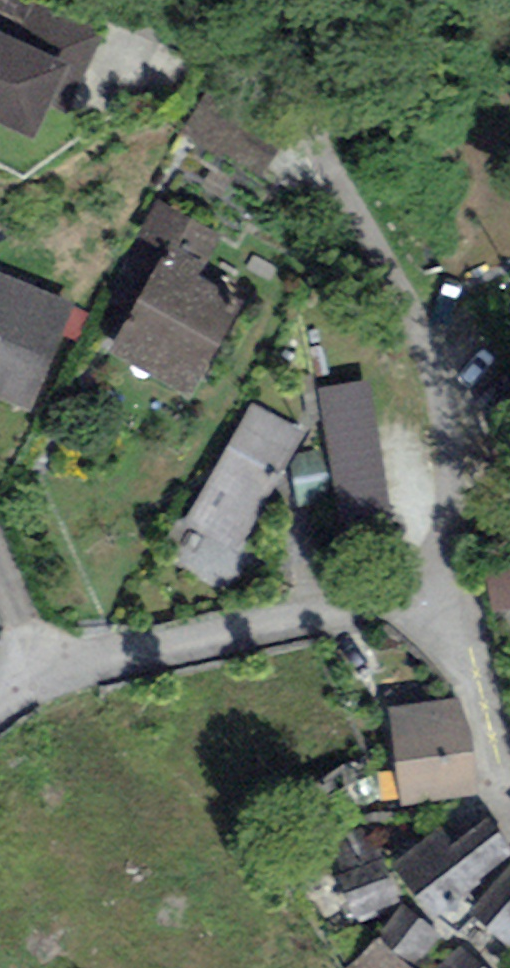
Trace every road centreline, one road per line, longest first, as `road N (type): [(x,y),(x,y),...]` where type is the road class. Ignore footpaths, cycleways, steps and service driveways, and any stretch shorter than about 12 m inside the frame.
road 1 (residential): [(0,704),(44,675),(87,662),(423,598),(446,579),(452,547),(453,425),(352,168),(243,66),(93,0)]

